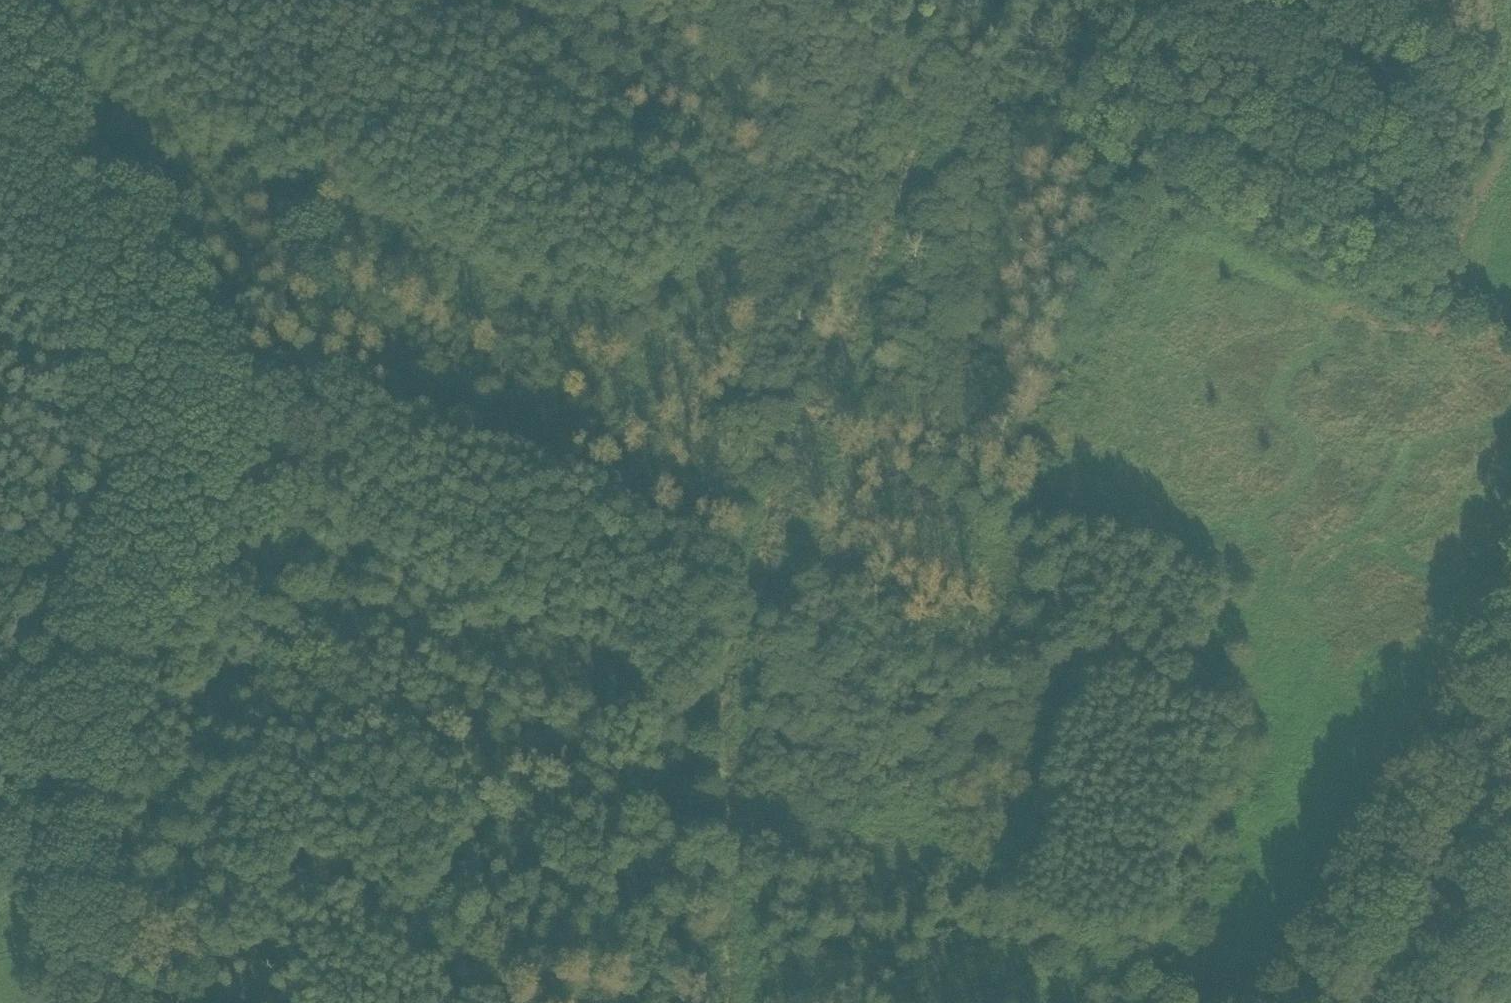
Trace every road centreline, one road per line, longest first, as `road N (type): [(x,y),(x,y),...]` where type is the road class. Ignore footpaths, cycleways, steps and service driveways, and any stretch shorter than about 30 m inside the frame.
road 1 (track): [(747,1002),(739,710),(749,657),(924,179),(933,60)]
road 2 (track): [(1252,1002),(1510,563)]

